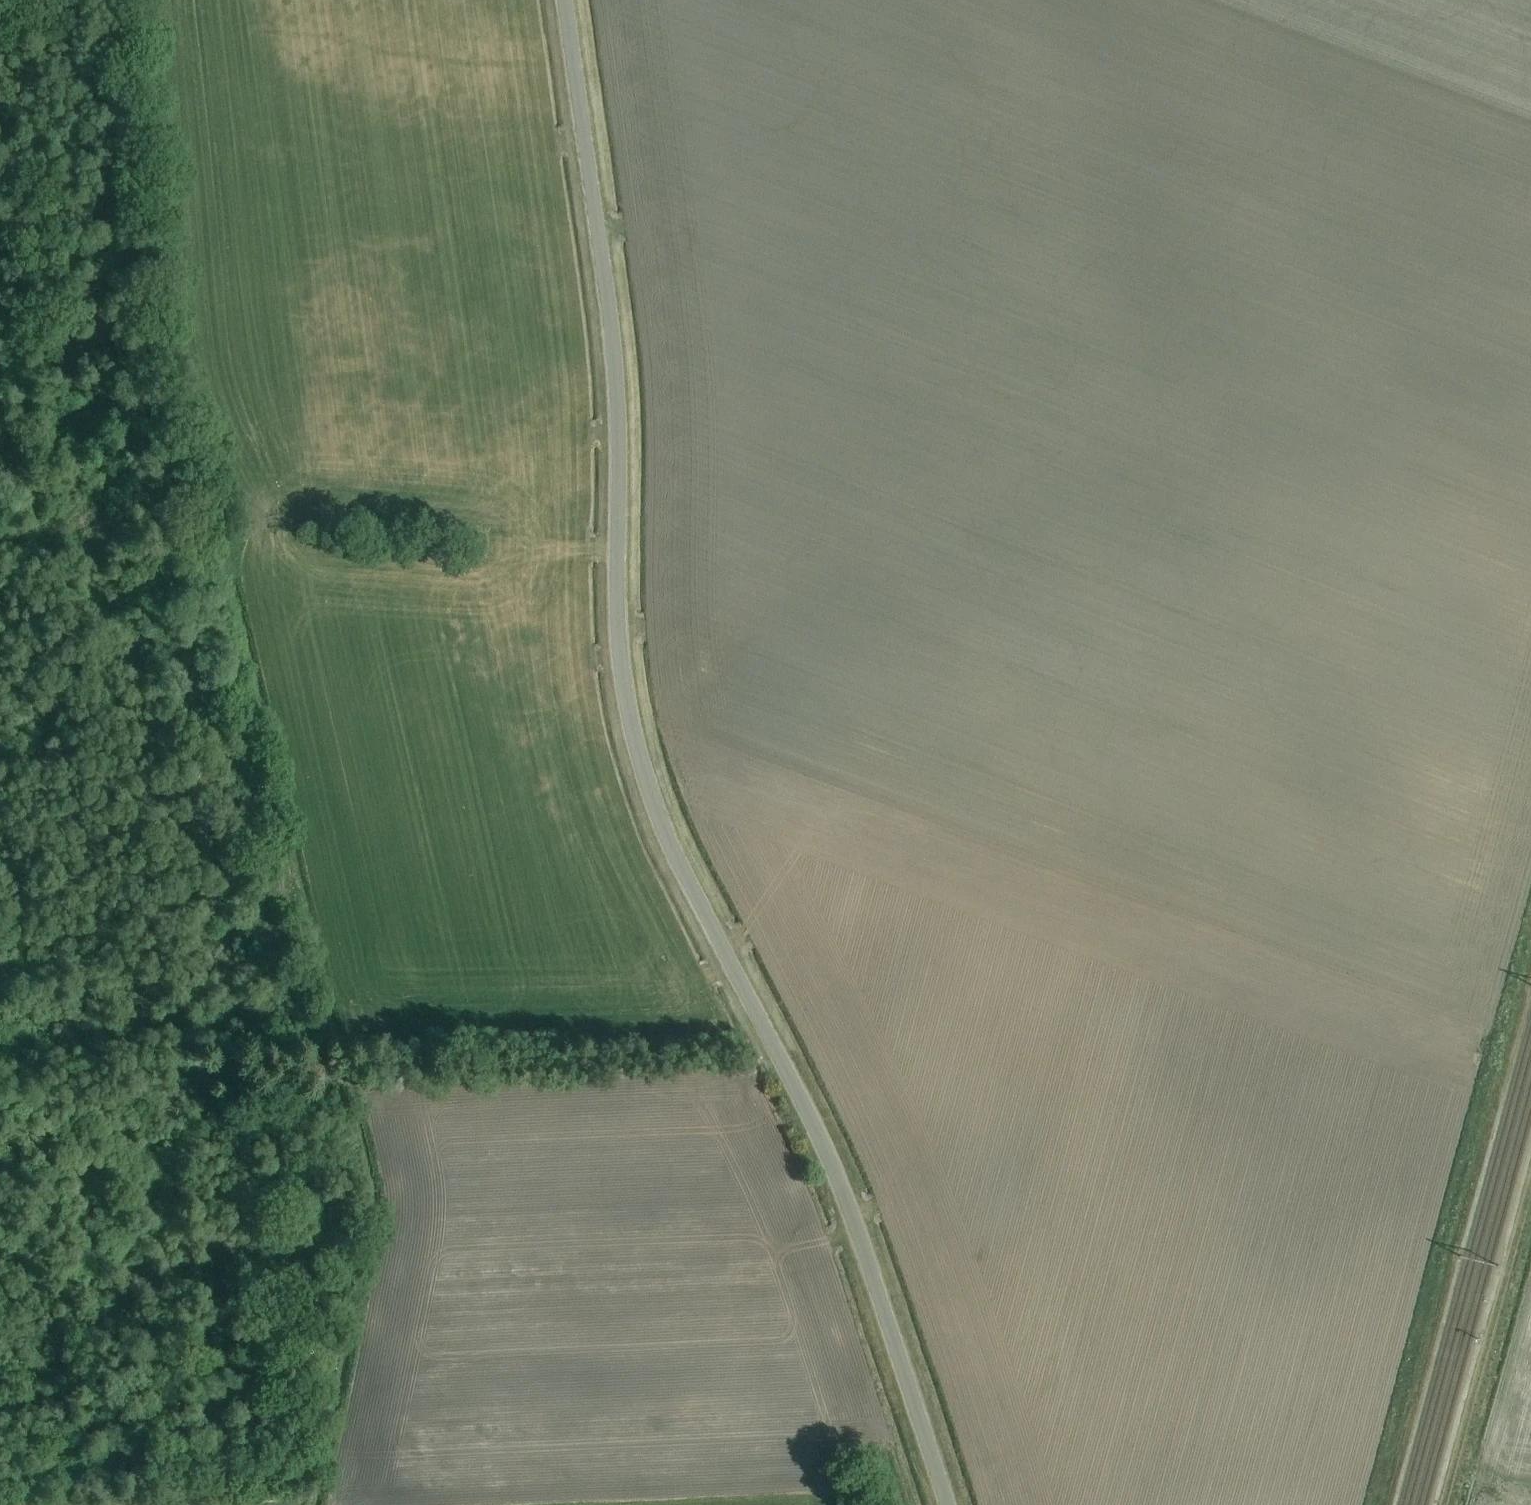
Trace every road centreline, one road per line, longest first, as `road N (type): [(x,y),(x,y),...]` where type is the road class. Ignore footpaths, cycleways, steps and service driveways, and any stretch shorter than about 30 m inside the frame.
road 1 (unclassified): [(564,0),(618,403),(619,619),(645,774),(850,1208),(948,1504)]
road 2 (track): [(1447,1504),(1530,1192)]

